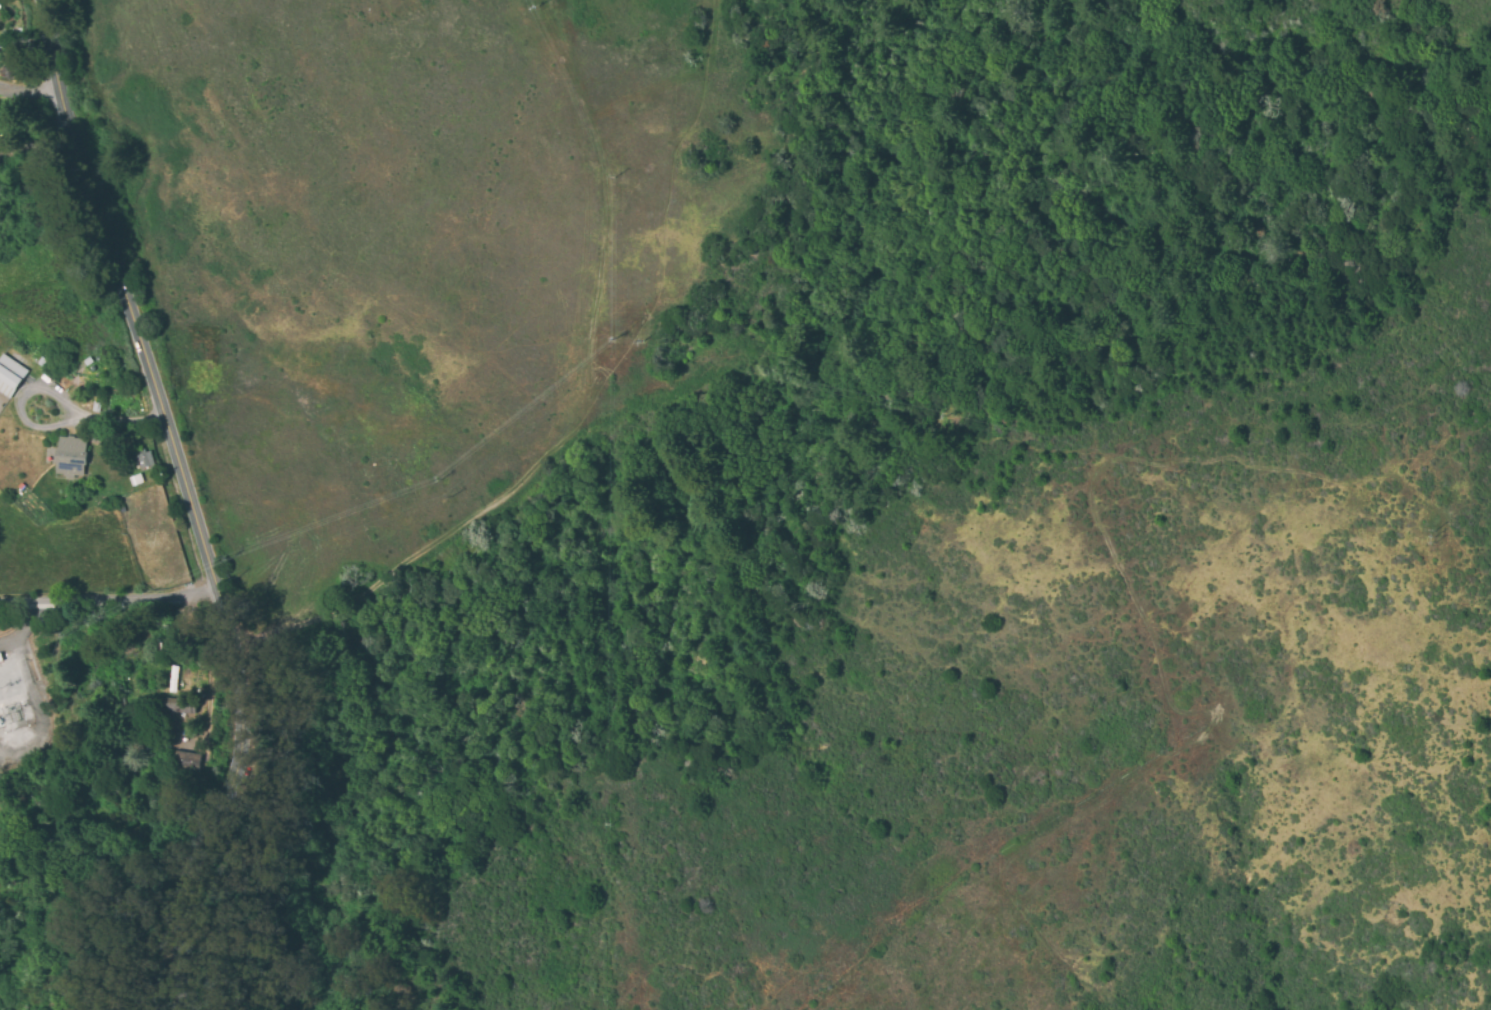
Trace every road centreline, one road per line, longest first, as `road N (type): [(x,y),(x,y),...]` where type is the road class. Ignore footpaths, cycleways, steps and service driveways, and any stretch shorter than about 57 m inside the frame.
road 1 (primary): [(37,0),(231,677),(232,757),(170,912),(180,1009)]

